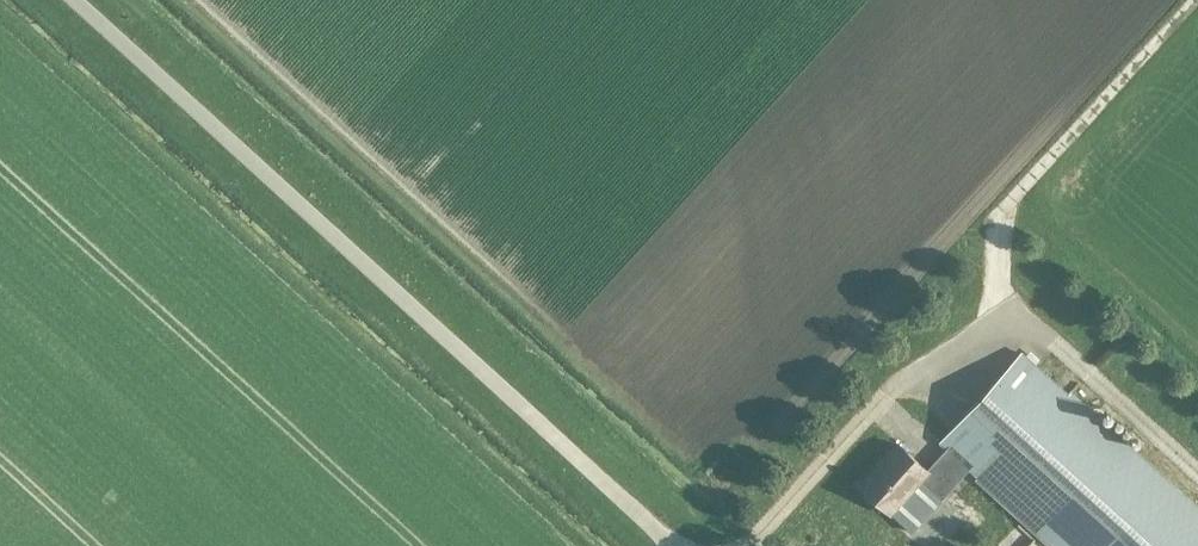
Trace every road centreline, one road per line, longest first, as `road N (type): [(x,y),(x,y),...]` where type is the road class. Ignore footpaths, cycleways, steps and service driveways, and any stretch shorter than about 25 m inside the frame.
road 1 (unclassified): [(668,545),(72,0)]

